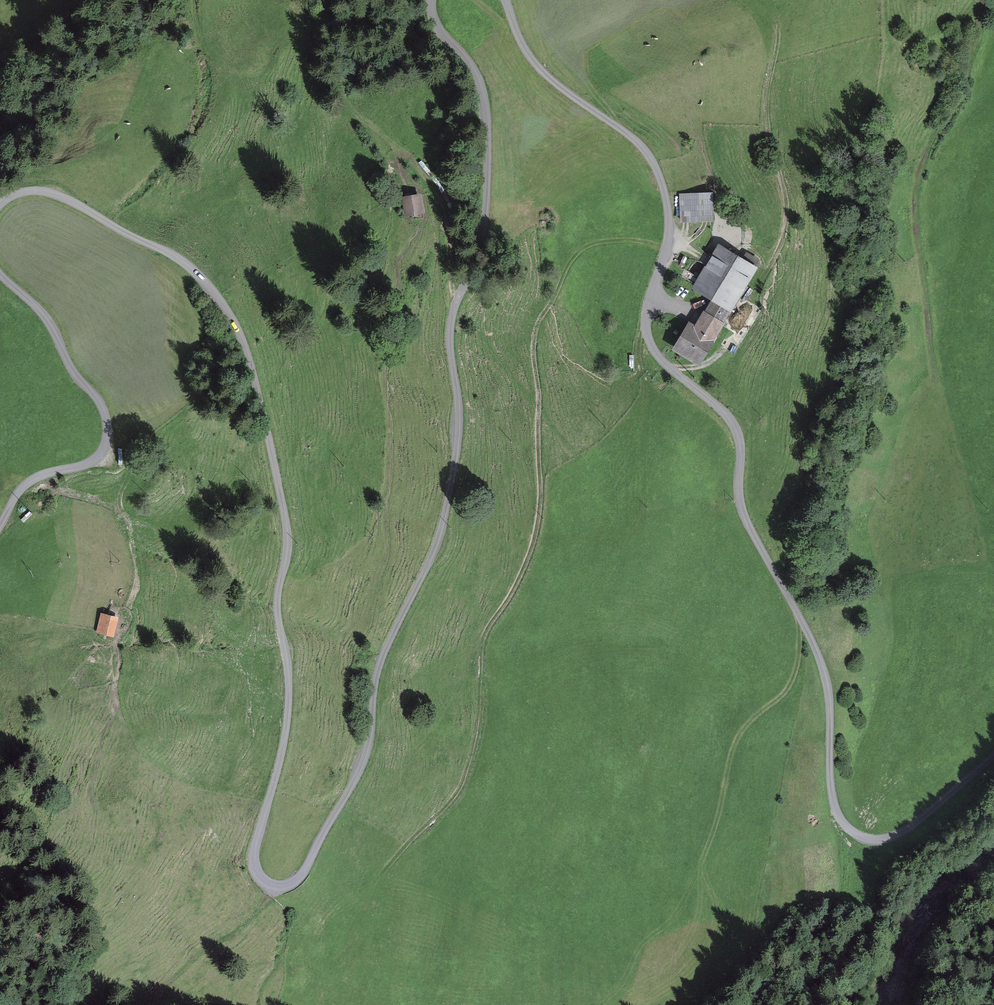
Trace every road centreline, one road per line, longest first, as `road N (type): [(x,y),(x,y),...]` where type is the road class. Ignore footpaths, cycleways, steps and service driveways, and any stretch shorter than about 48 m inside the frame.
road 1 (track): [(0,205),(18,193),(46,192),(166,252),(207,286),(245,343),(288,539),(276,604),(287,719),(253,864),(268,886),(294,881),(365,758),(381,663),(439,539),(457,451),(450,329),(484,231),(486,117),(475,72),(440,33),(432,0)]
road 2 (track): [(505,0),(540,70),(627,134),(657,169),(669,232),(647,311),(649,339),(658,357),(736,429),(744,516),(825,673),(839,818),(868,840),(894,835),(993,755)]
road 3 (track): [(383,872),(454,800),(473,756),(484,644),(525,568),(539,517),(535,355),(542,320),(588,246),(619,240),(666,248)]
road 4 (track): [(0,525),(32,480),(93,460),(107,429),(51,325),(0,274)]

